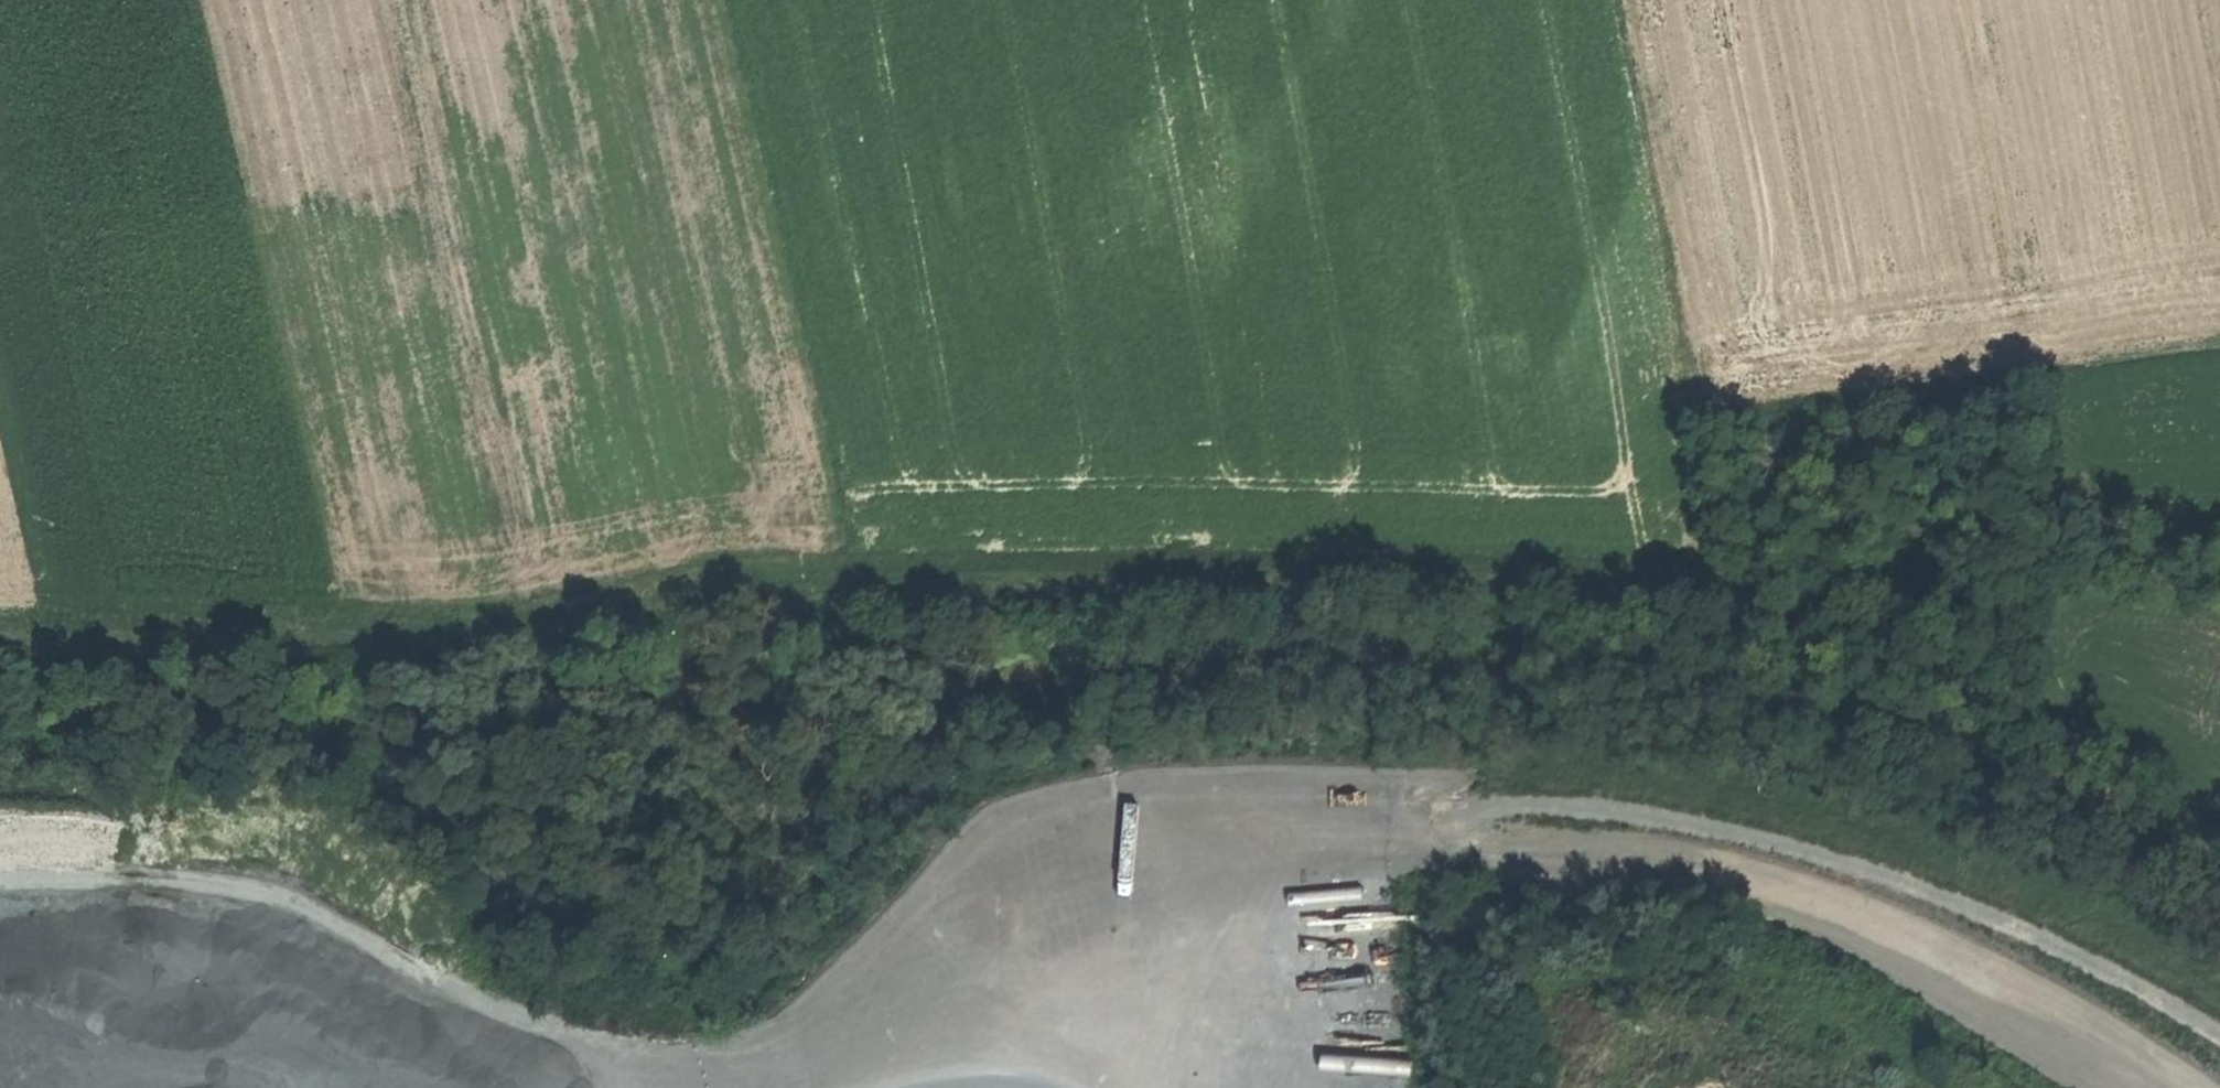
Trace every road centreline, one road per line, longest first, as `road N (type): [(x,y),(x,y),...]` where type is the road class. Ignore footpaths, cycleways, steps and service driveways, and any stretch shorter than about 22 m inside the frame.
road 1 (track): [(0,602),(509,579),(1730,568)]

